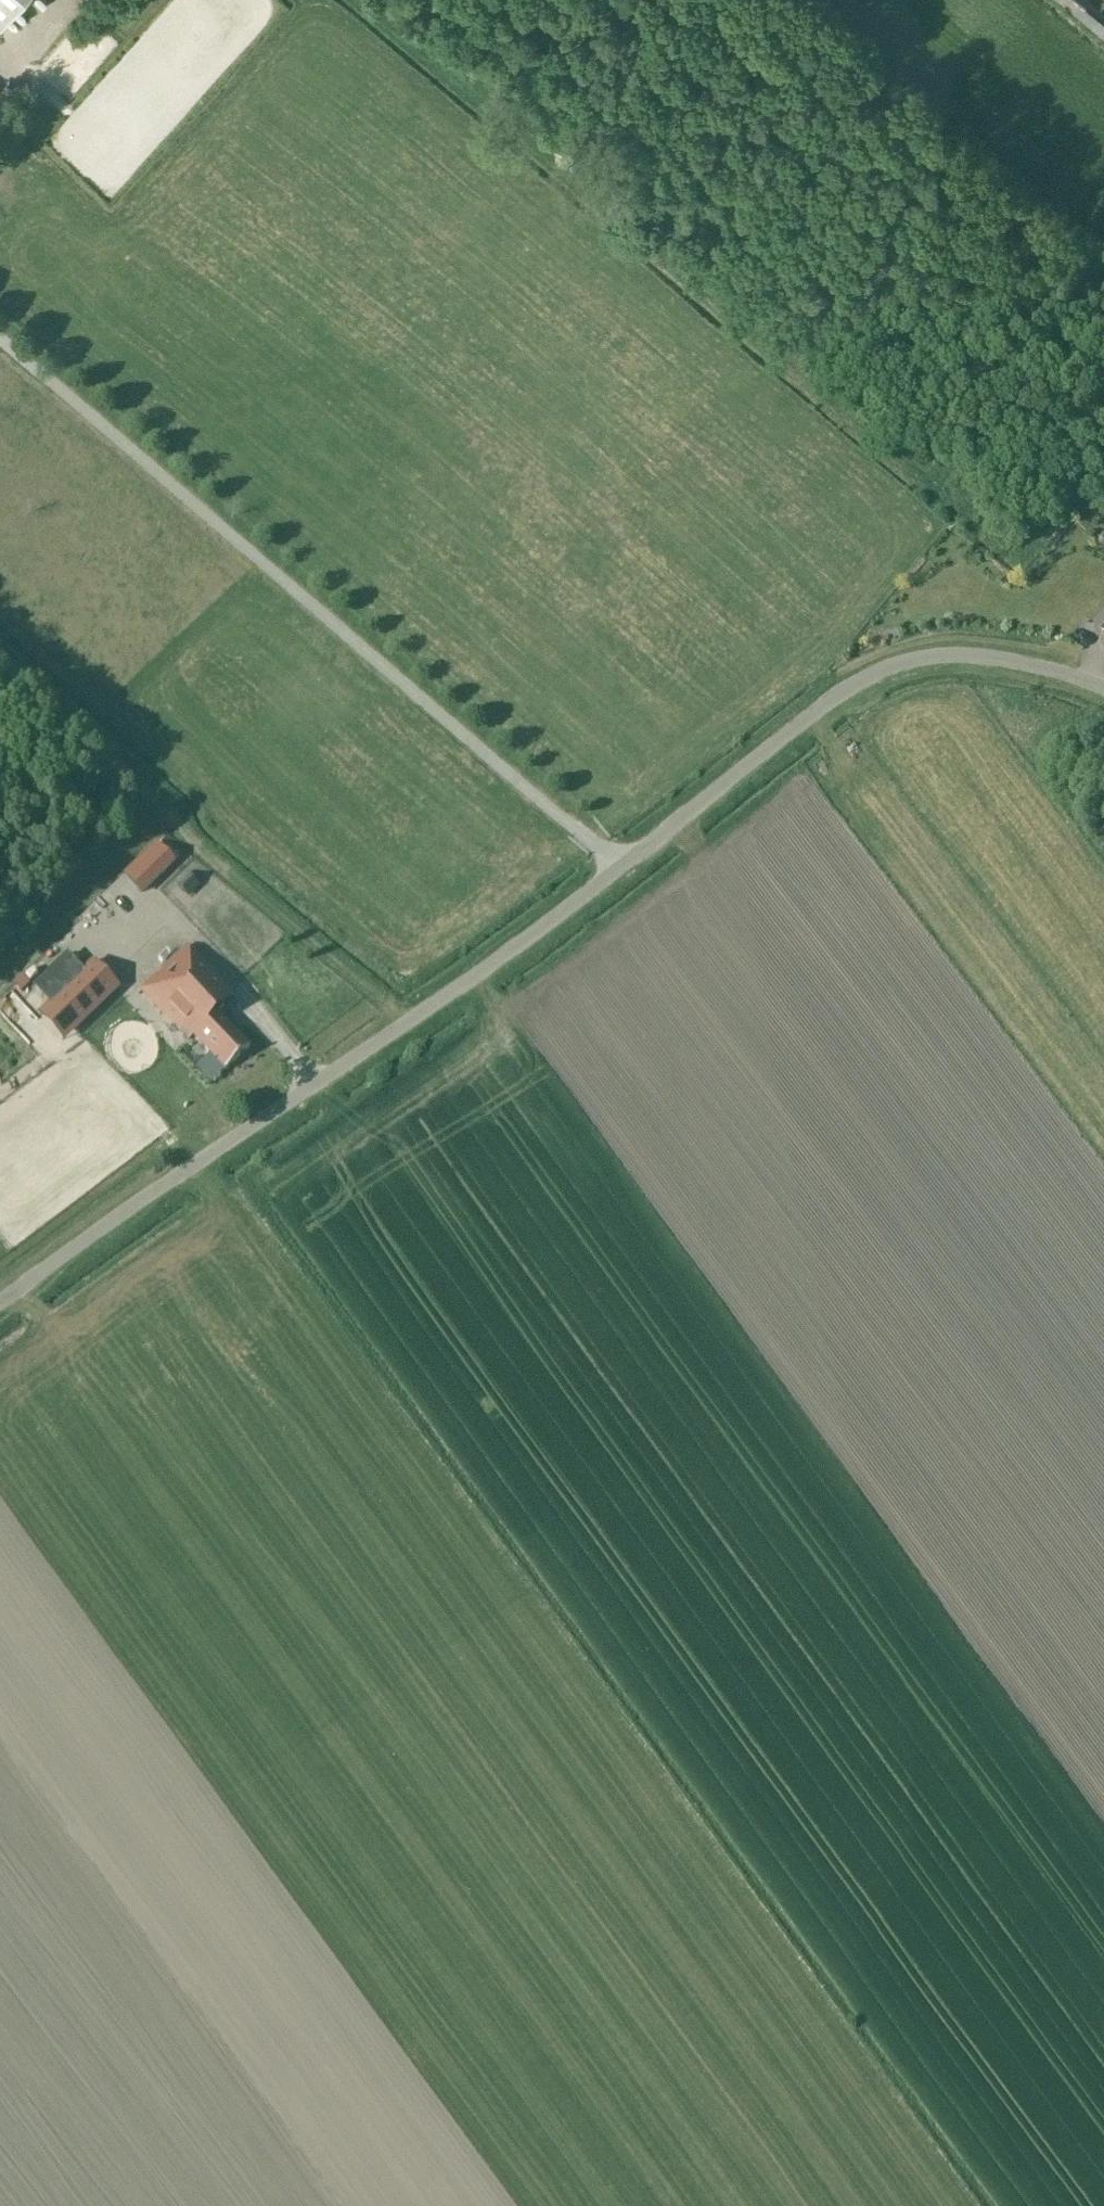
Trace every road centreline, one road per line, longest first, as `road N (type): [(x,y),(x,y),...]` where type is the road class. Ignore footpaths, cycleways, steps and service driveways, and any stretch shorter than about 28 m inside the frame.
road 1 (unclassified): [(1103,686),(957,655),(869,676),(489,966),(0,1302)]
road 2 (track): [(0,665),(402,1025)]

